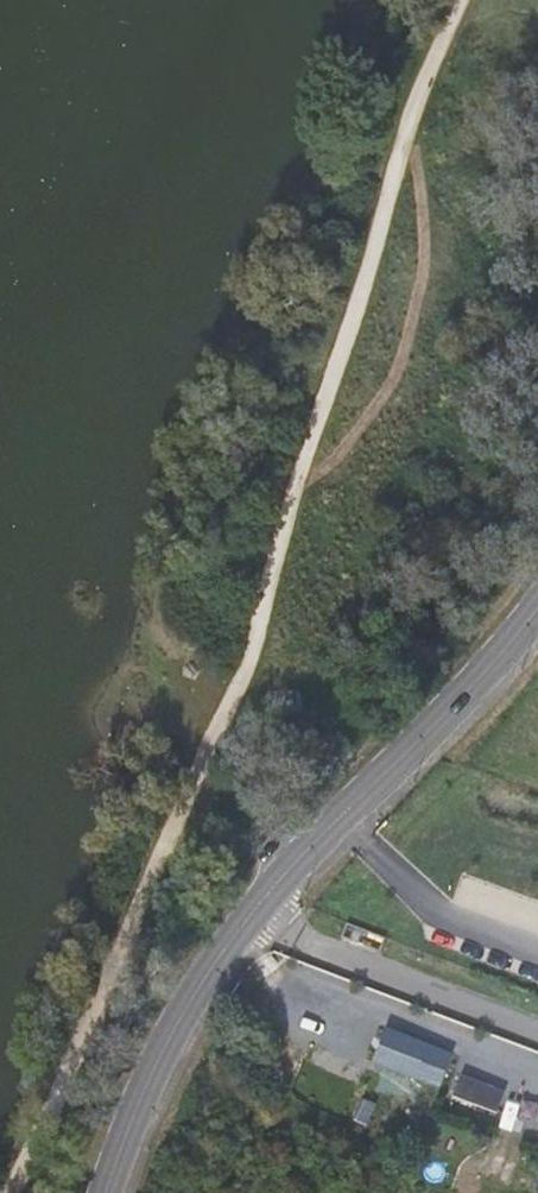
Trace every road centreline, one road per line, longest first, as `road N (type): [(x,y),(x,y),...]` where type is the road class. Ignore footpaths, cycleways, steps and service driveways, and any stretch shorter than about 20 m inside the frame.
road 1 (tertiary): [(537,612),(260,913)]
road 2 (tertiary): [(260,913),(219,961),(135,1112),(105,1192)]
road 3 (residential): [(260,913),(297,939),(537,1031)]

